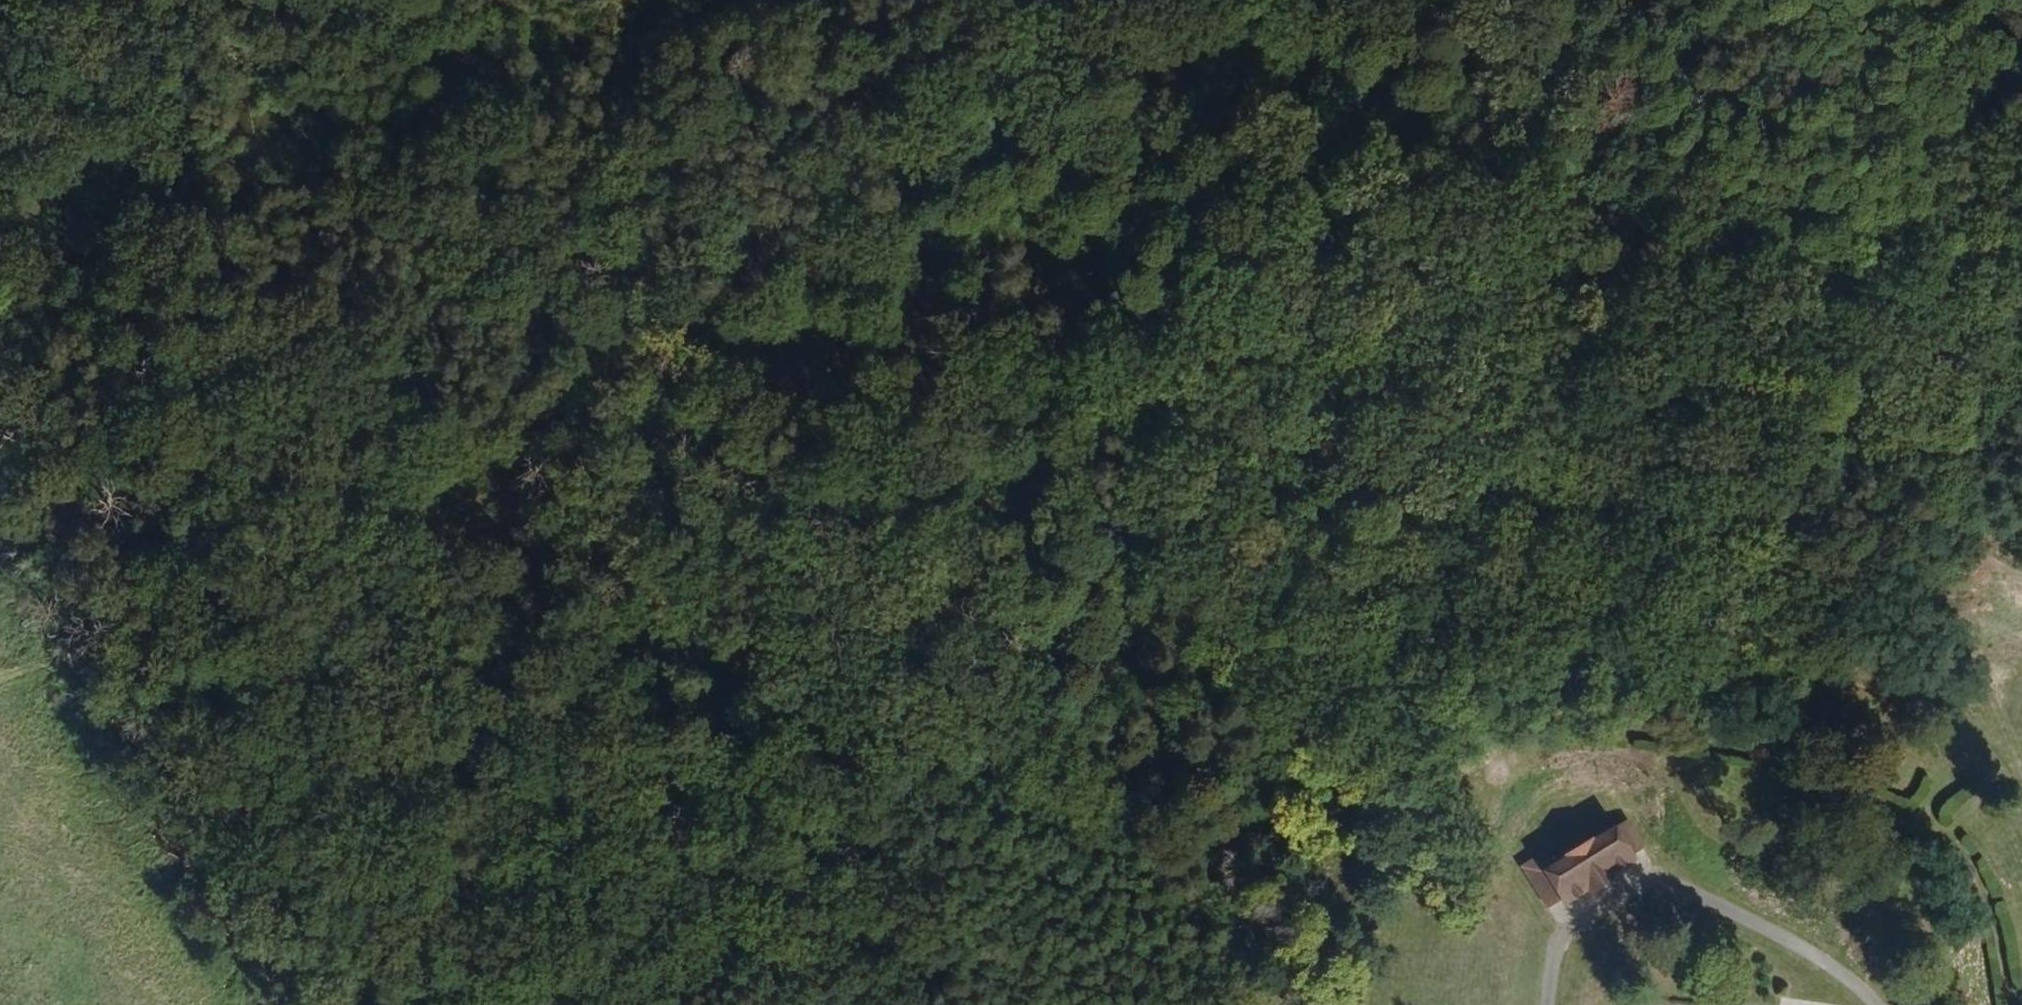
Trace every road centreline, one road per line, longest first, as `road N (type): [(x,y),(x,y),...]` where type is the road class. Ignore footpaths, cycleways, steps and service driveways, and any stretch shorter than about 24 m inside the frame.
road 1 (track): [(1870,1004),(1735,918),(1651,903),(1578,941),(1546,1004)]

